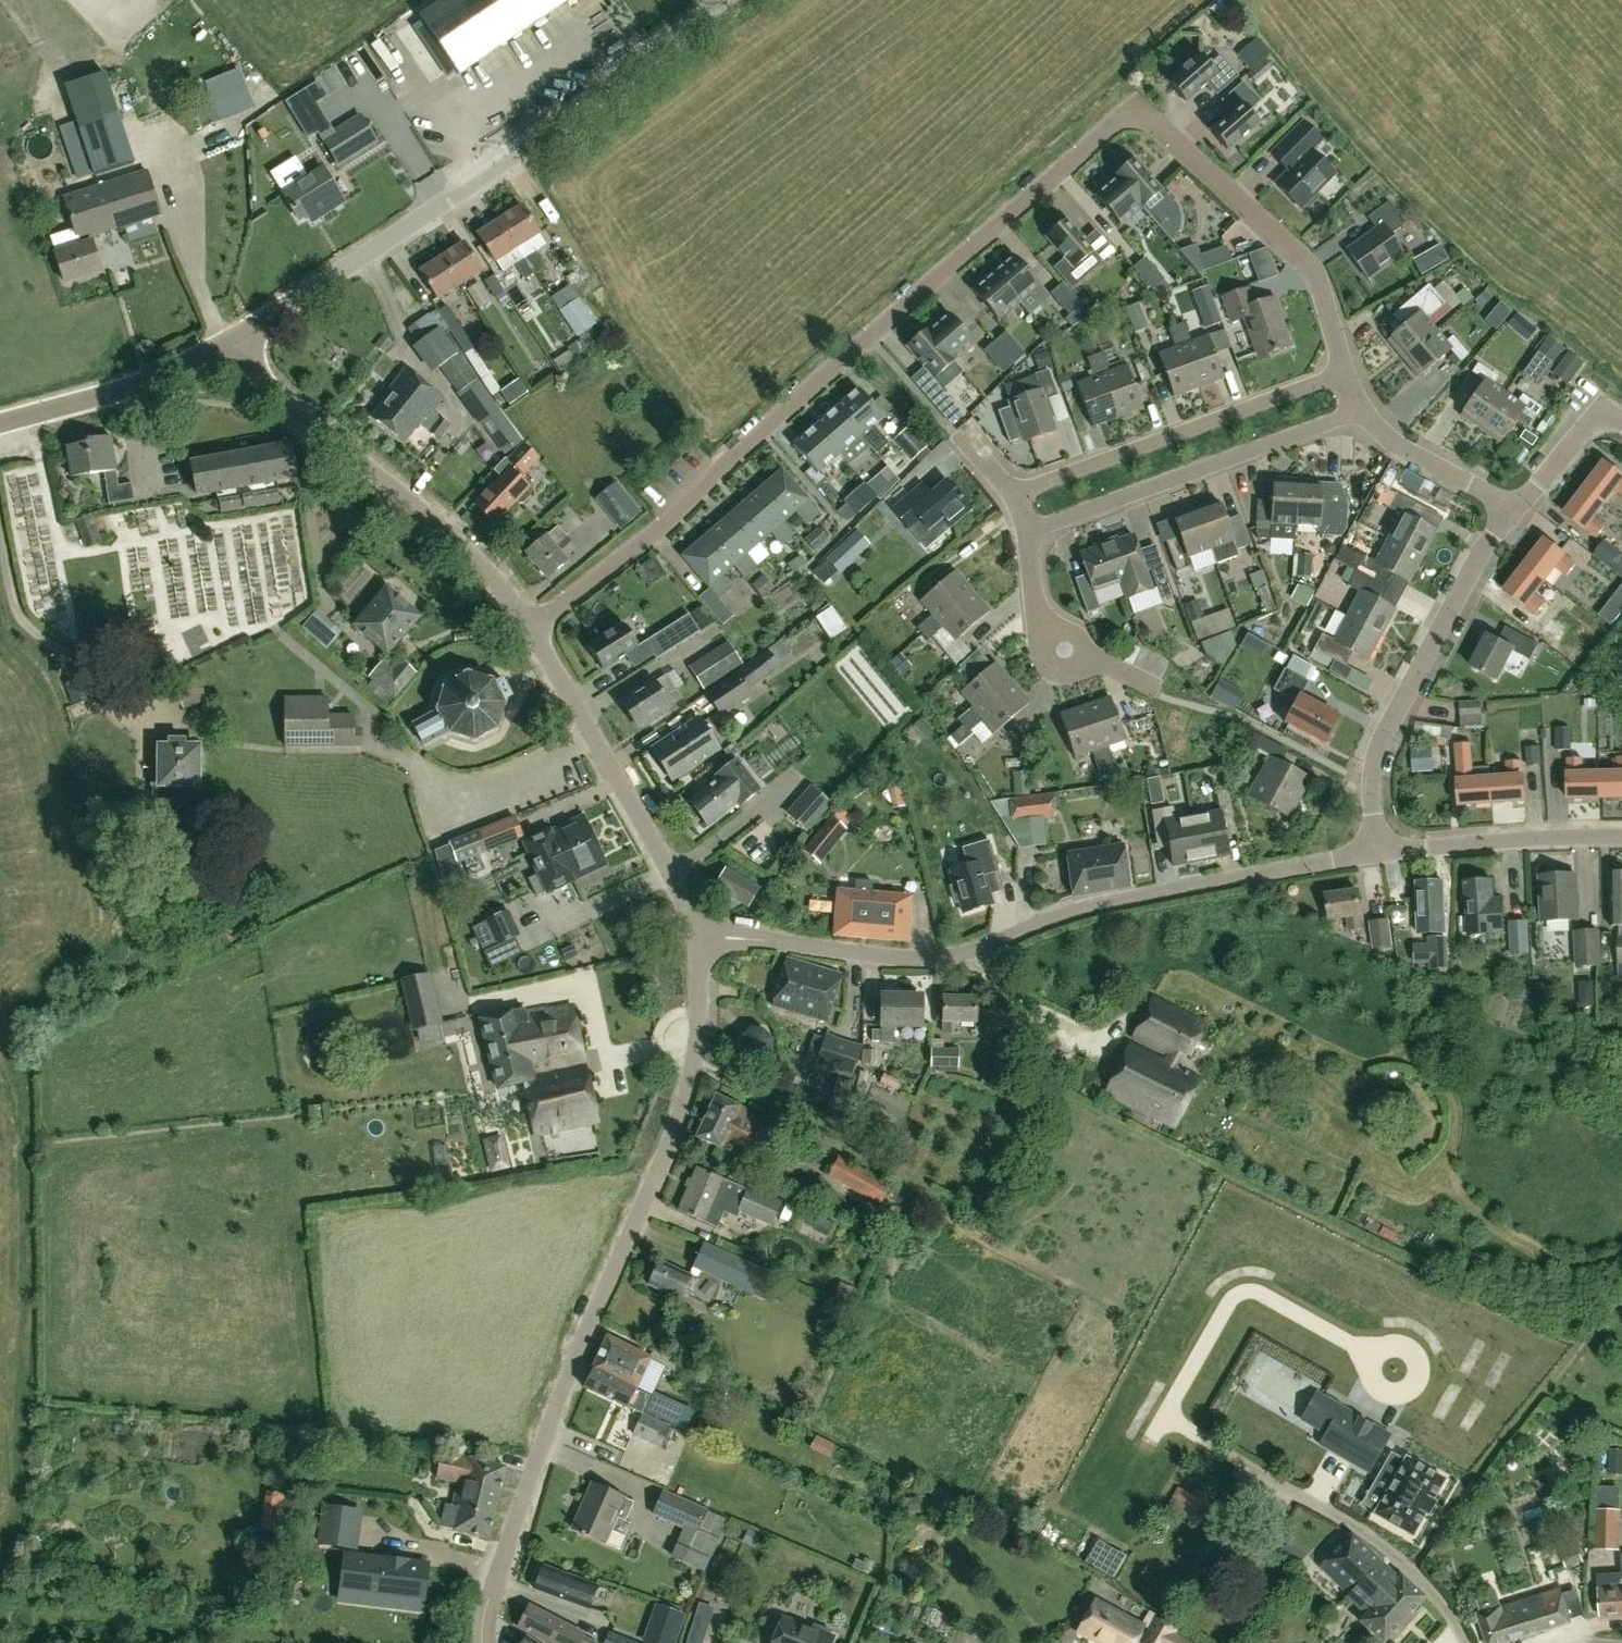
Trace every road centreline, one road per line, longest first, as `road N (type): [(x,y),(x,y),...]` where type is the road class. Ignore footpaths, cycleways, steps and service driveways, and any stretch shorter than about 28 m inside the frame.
road 1 (residential): [(535,627),(1128,115),(1146,119),(1283,238)]
road 2 (residential): [(488,1642),(491,1588),(508,1535),(699,1047),(695,933)]
road 3 (residential): [(695,933),(878,956),(966,956),(1136,896),(1379,856)]
road 4 (residential): [(230,340),(536,141),(719,0)]
road 5 (residential): [(535,627),(230,340)]
road 6 (residential): [(1379,856),(1376,745),(1510,512)]
road 7 (residential): [(1023,532),(1363,411)]
road 8 (residential): [(1014,496),(1345,374)]
road 9 (residential): [(695,933),(663,856),(535,627)]
road 10 (residential): [(0,423),(114,391),(230,340)]
road 11 (residential): [(1621,836),(1379,856)]
road 12 (residential): [(1143,682),(1055,647),(1035,599),(1023,532)]
road 13 (residential): [(1510,512),(1383,434),(1363,411)]
road 14 (residential): [(1510,512),(1589,426),(1603,417),(1621,424)]
road 15 (residential): [(1345,374),(1311,275),(1283,238)]

